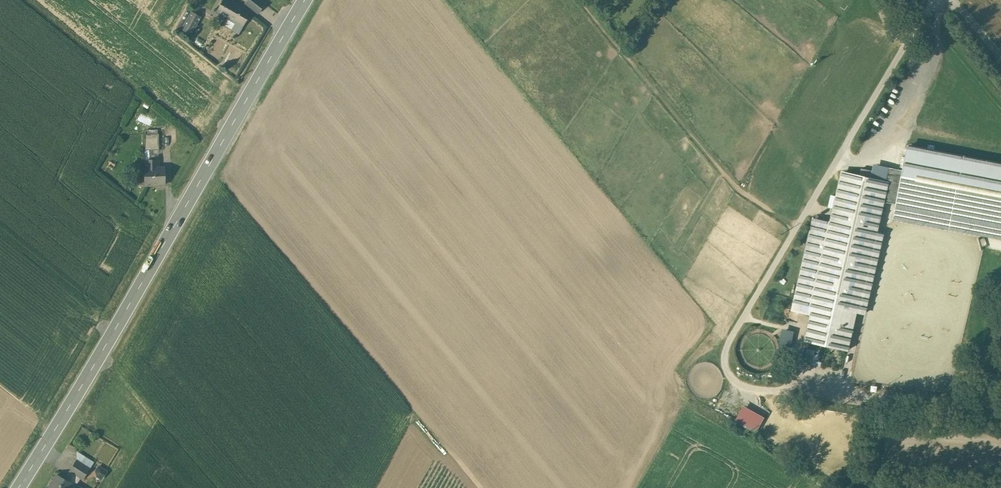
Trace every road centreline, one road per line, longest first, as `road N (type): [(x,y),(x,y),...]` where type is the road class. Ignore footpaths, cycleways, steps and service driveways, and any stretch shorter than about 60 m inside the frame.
road 1 (secondary): [(305,0),(18,487)]

